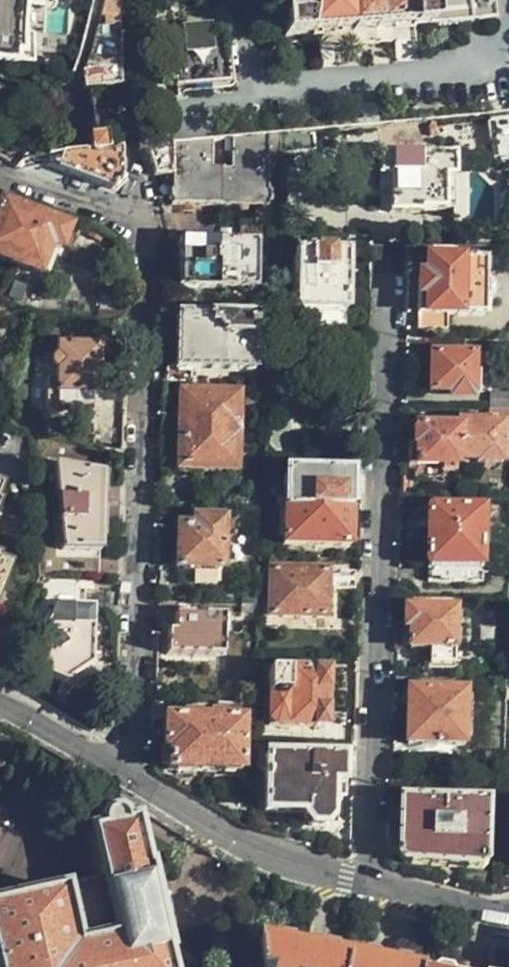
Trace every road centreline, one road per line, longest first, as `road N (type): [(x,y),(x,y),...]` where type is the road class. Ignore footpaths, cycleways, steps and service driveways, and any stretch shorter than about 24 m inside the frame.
road 1 (residential): [(389,258),(369,886)]
road 2 (residential): [(146,216),(133,782)]
road 3 (tertiary): [(369,886),(256,849),(133,782)]
road 4 (tertiary): [(133,782),(0,707)]
road 5 (residential): [(0,173),(146,216)]
road 6 (tertiary): [(508,911),(369,886)]

